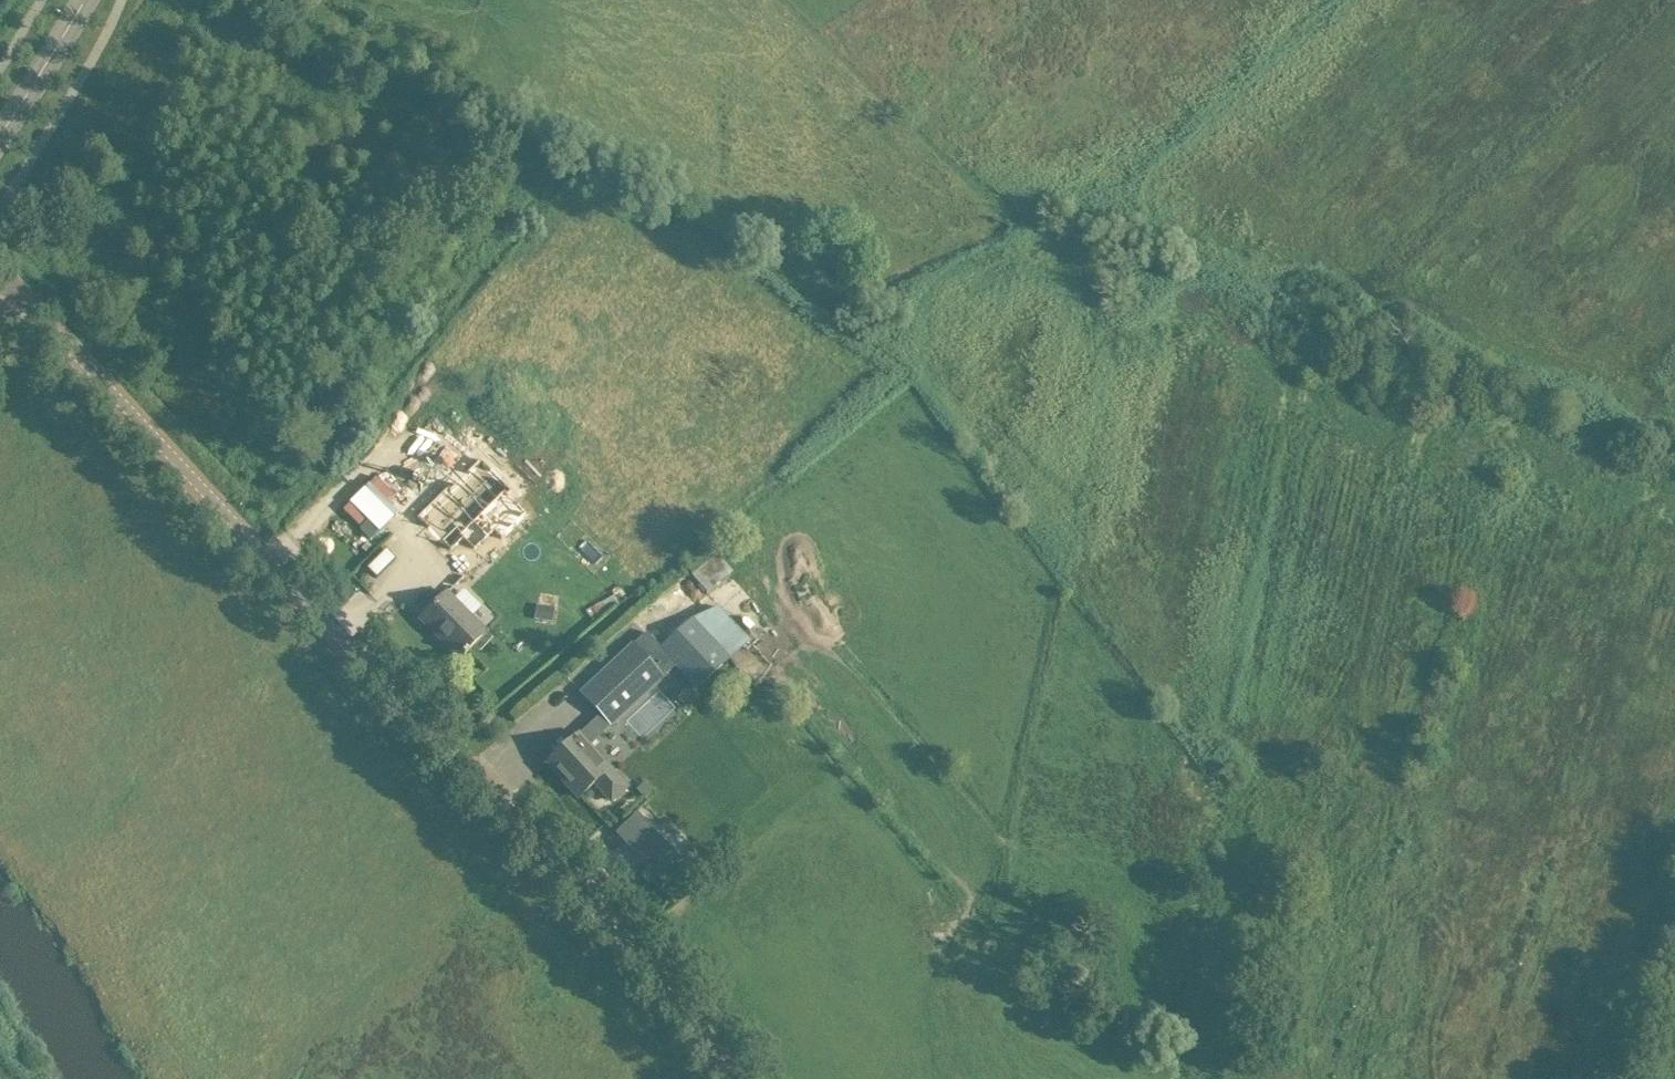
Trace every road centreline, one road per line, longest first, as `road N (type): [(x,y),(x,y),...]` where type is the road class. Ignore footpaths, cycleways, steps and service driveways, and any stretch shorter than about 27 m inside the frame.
road 1 (unclassified): [(725,1078),(707,1048),(0,272)]
road 2 (tertiary): [(82,0),(0,135)]

